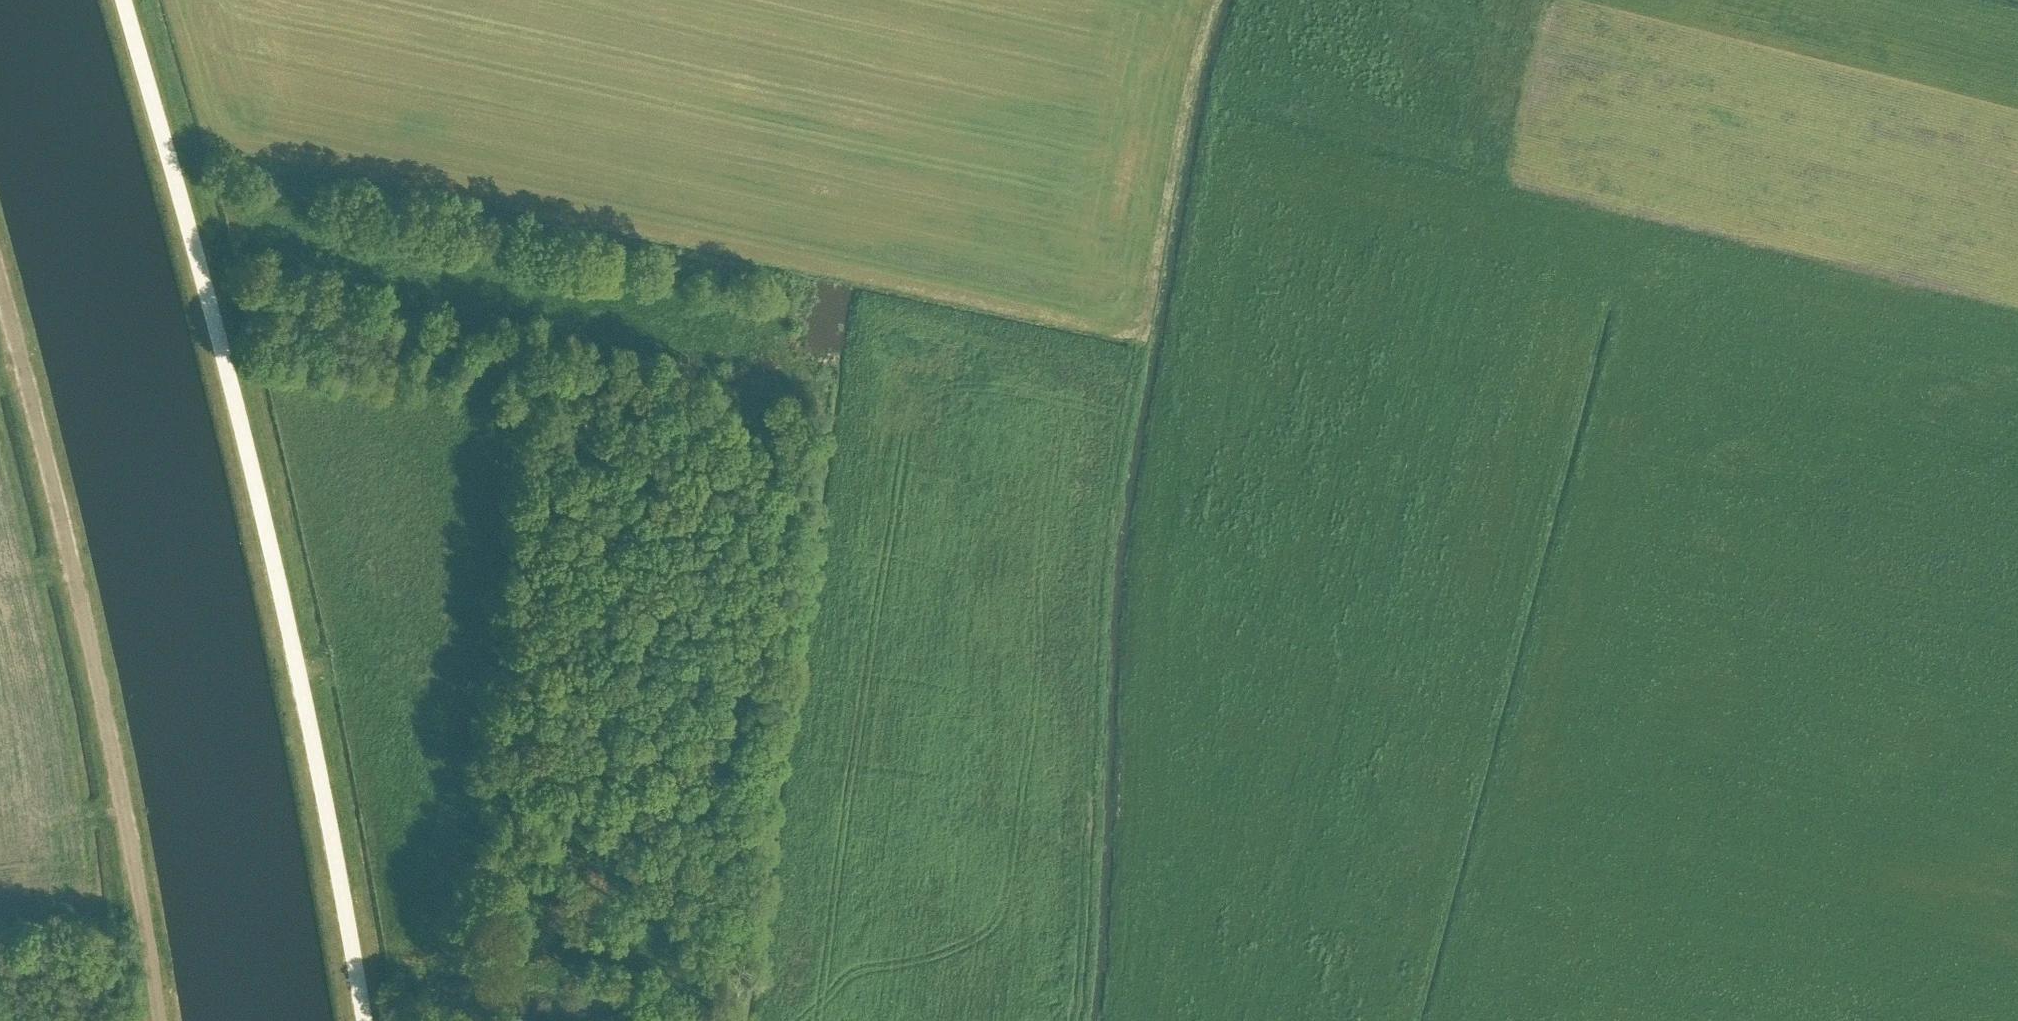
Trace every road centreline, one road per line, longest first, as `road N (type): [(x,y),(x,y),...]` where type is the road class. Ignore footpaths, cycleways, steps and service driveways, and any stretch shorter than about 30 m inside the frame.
road 1 (unclassified): [(159,1020),(89,647),(0,286)]

